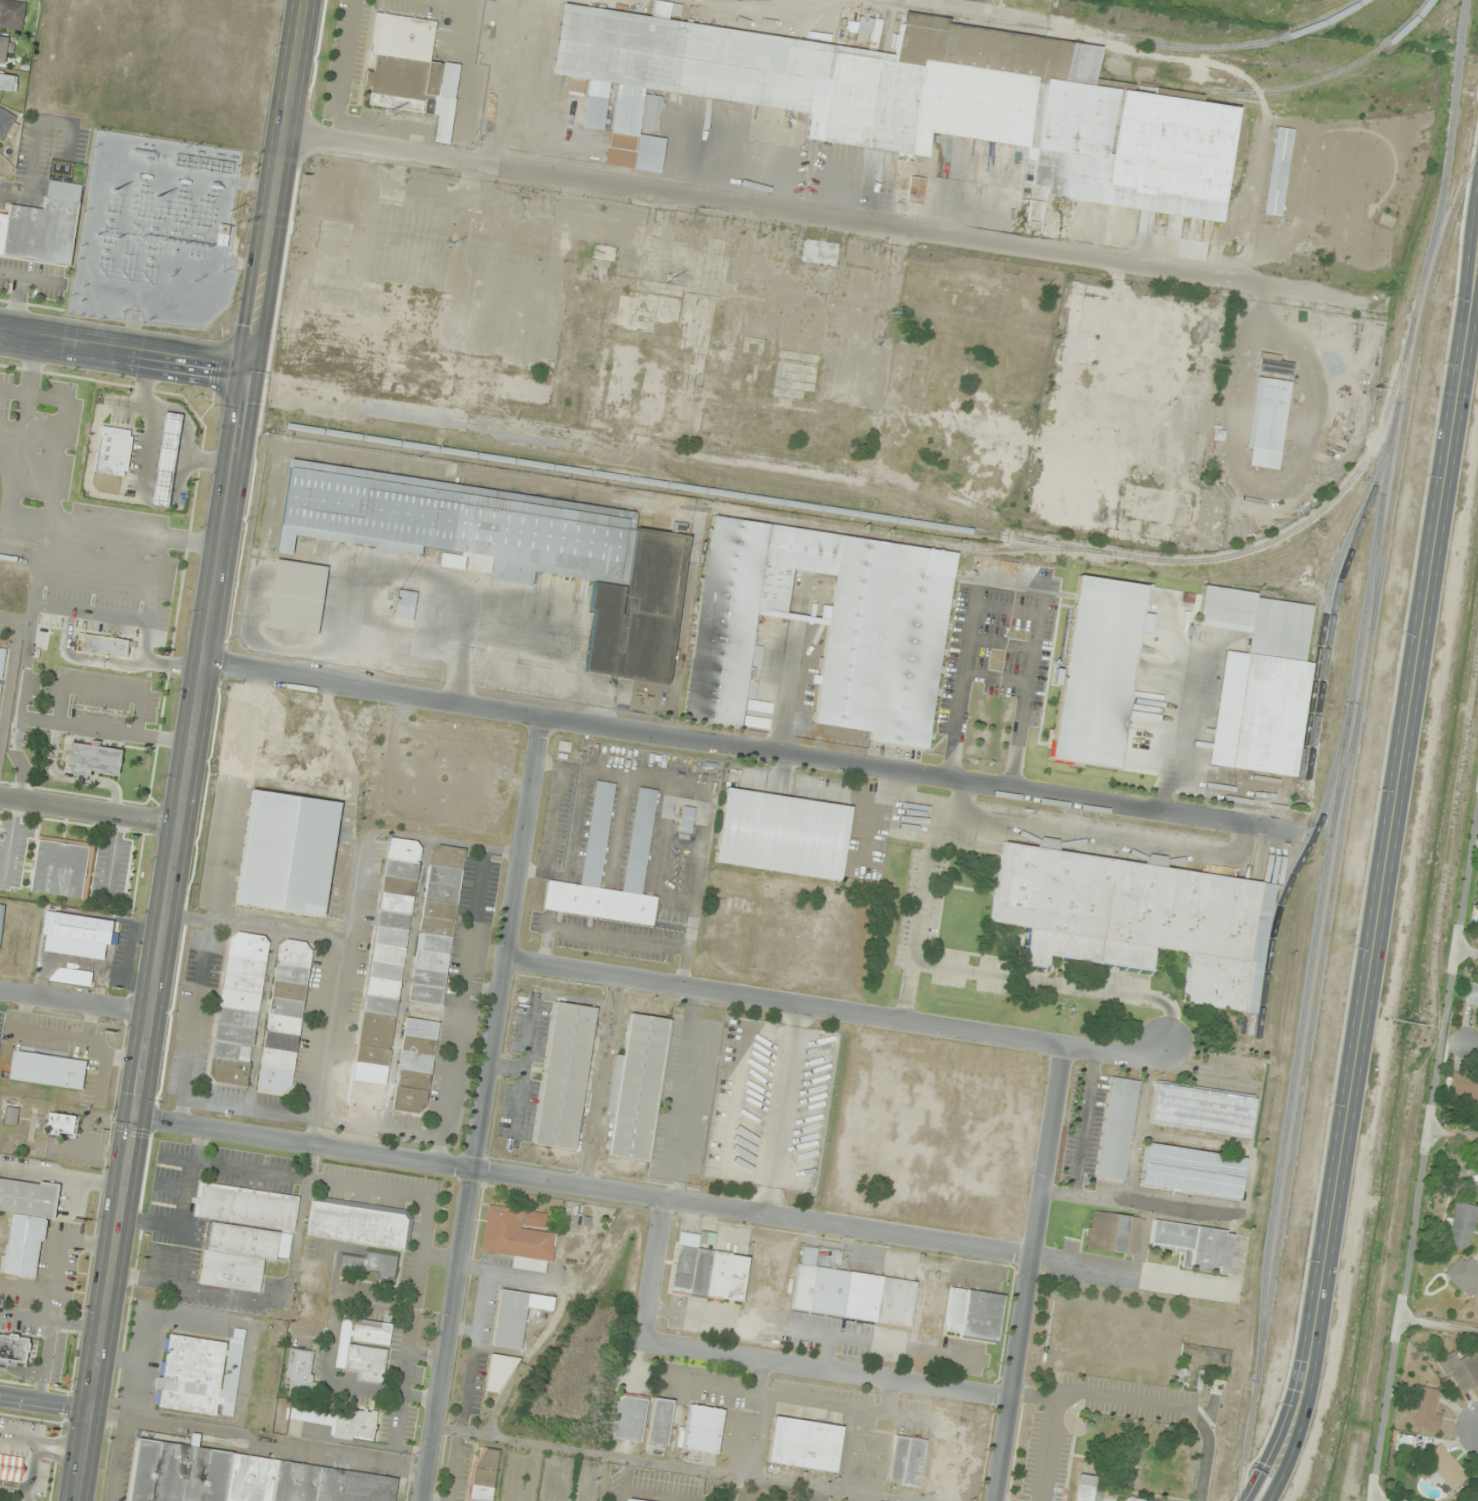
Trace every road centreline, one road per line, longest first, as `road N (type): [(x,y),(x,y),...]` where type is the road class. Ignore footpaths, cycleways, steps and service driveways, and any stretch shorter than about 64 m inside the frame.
road 1 (secondary): [(79,1500),(305,0)]
road 2 (secondary): [(1256,1500),(1306,1380),(1477,242)]
road 3 (residential): [(1299,830),(544,719),(205,659)]
road 4 (residential): [(1366,297),(287,131)]
road 5 (residential): [(140,1117),(1034,1256),(1132,1278)]
road 6 (residential): [(426,1500),(544,719)]
road 7 (residential): [(1172,1047),(1141,1058),(508,960)]
road 8 (residential): [(996,1500),(1066,1048)]
road 9 (residential): [(648,1339),(1013,1396)]
road 10 (secondary): [(253,371),(0,333)]
road 11 (residential): [(178,824),(0,798)]
road 12 (residential): [(152,1015),(0,991)]
road 13 (residential): [(671,1199),(648,1339)]

